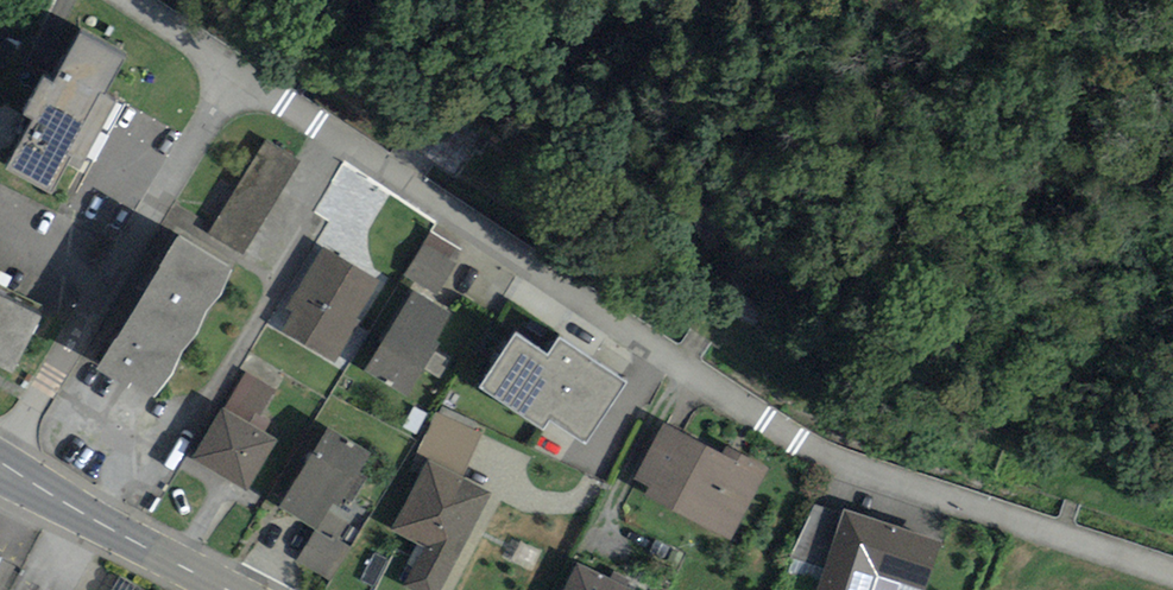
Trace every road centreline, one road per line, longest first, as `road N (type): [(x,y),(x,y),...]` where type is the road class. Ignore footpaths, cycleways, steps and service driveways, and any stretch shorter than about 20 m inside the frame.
road 1 (residential): [(235,63),(826,455),(1172,569)]
road 2 (residential): [(235,63),(0,463)]
road 3 (primary): [(229,589),(0,470)]

